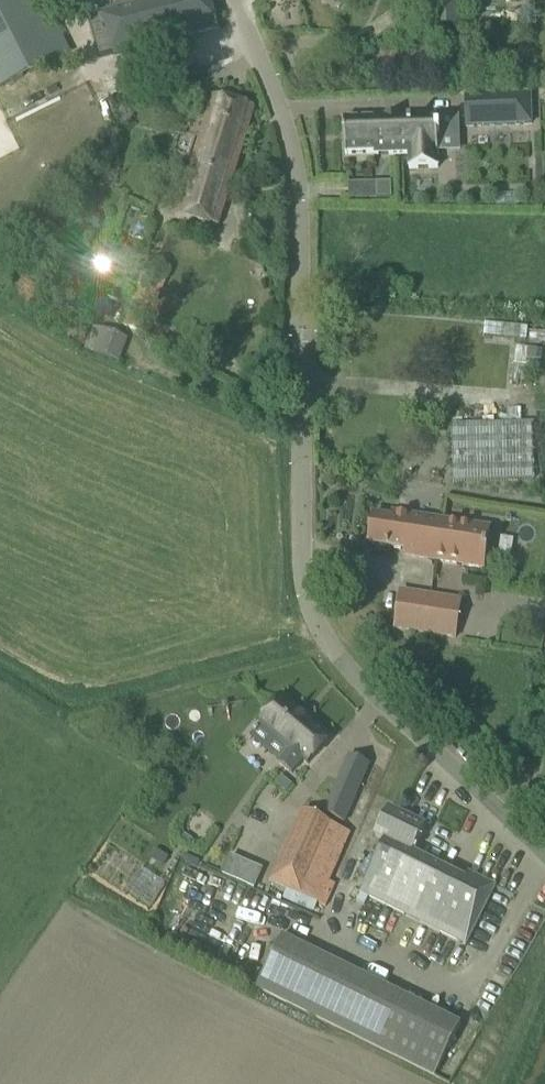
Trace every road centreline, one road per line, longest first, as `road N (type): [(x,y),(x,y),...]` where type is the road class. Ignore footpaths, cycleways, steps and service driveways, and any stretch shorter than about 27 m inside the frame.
road 1 (unclassified): [(544,869),(311,647),(299,593),(273,123),(231,0)]

